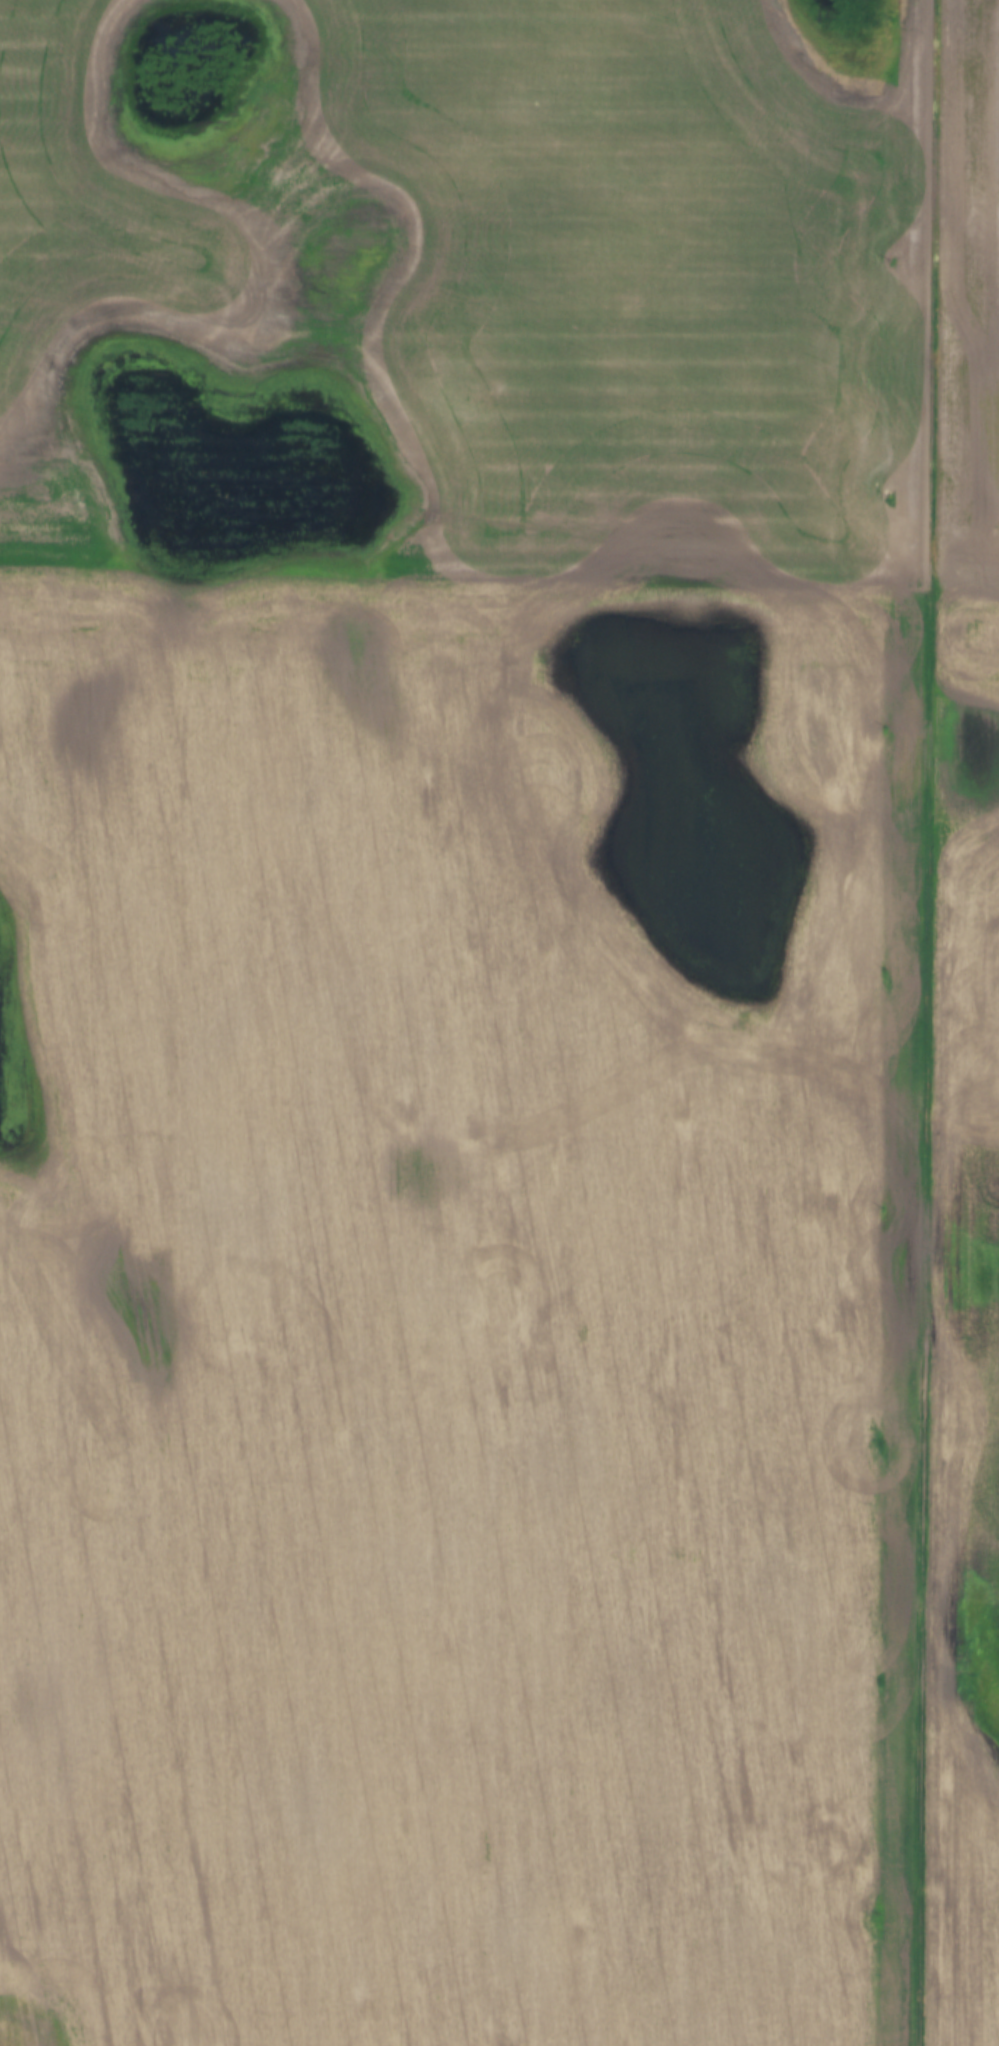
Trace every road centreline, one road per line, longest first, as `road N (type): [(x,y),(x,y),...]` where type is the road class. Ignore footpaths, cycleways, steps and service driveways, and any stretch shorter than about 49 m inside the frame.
road 1 (track): [(926,2045),(938,974),(936,0)]

